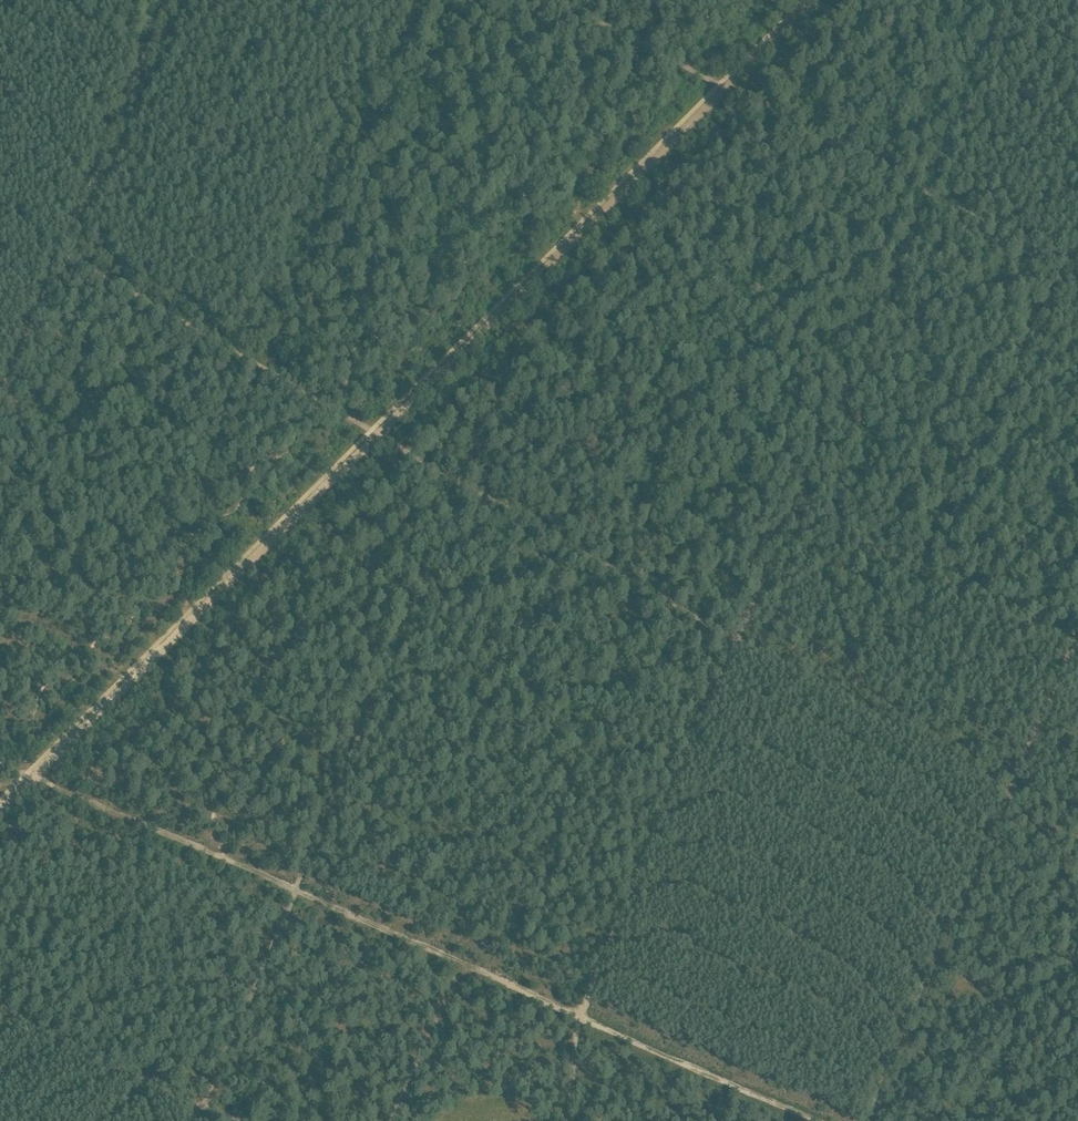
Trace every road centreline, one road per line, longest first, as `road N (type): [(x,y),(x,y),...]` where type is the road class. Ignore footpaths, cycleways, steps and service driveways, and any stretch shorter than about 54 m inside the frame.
road 1 (track): [(35,779),(549,265)]
road 2 (track): [(296,890),(819,1120)]
road 3 (track): [(464,487),(296,890)]
road 4 (track): [(1070,263),(725,88)]
road 5 (track): [(464,487),(745,641)]
road 6 (track): [(35,779),(296,890)]
road 7 (track): [(549,265),(725,88)]
road 8 (track): [(296,890),(199,1108)]
road 9 (track): [(0,1023),(199,1108)]
road 10 (track): [(463,964),(381,1120)]
road 11 (track): [(927,565),(1073,642)]
road 12 (track): [(805,498),(745,641)]
road 13 (track): [(805,498),(927,565)]
road 14 (track): [(725,88),(813,0)]

